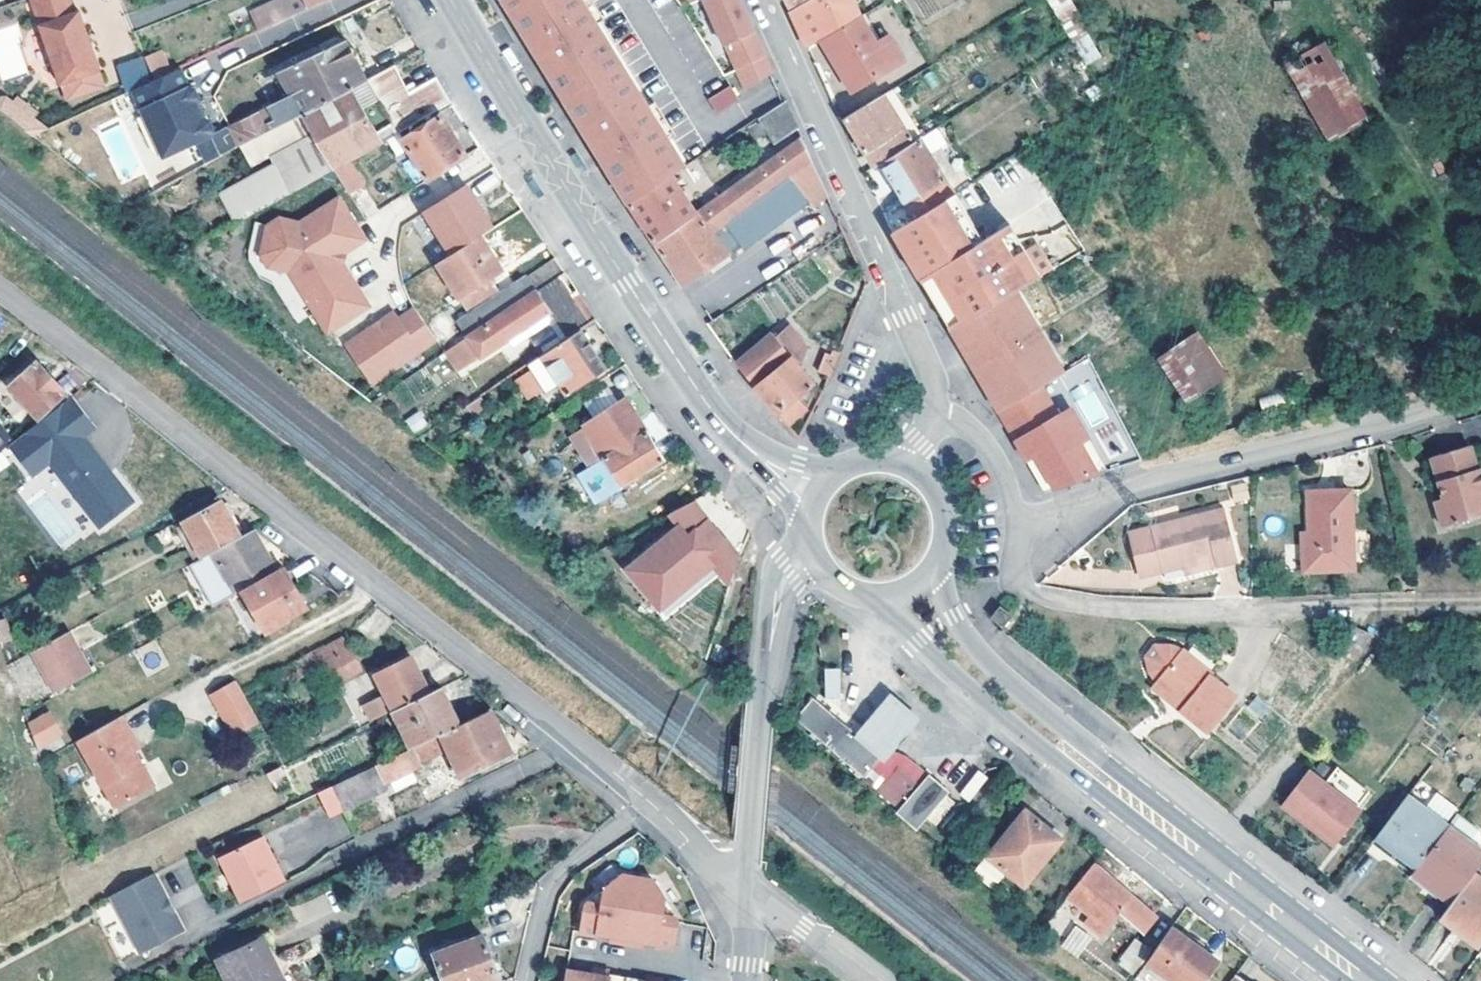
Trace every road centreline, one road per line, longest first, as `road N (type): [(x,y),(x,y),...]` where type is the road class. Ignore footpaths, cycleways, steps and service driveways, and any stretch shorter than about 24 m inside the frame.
road 1 (residential): [(652,803),(0,290)]
road 2 (secondary): [(817,492),(710,412),(451,0)]
road 3 (unclassified): [(1480,399),(1030,513)]
road 4 (residential): [(767,0),(891,273),(930,373),(932,414)]
road 5 (residential): [(1368,609),(1228,613),(1037,595),(1020,586),(1018,560),(1030,513)]
road 6 (secondary): [(881,597),(975,694),(1051,758),(1144,830),(1199,851)]
road 7 (secondary): [(1199,851),(1161,807),(987,659),(934,569)]
road 8 (unclassified): [(813,553),(788,572),(777,599),(741,888)]
road 9 (residential): [(652,803),(550,887),(526,980)]
road 10 (secondary): [(1368,980),(1199,851)]
road 11 (track): [(0,690),(65,858)]
road 12 (residential): [(741,888),(865,980)]
road 13 (unclassified): [(1030,513),(977,435),(932,414)]
road 14 (secondary): [(934,569),(947,521),(925,476),(904,462)]
road 15 (residential): [(741,888),(652,803)]

